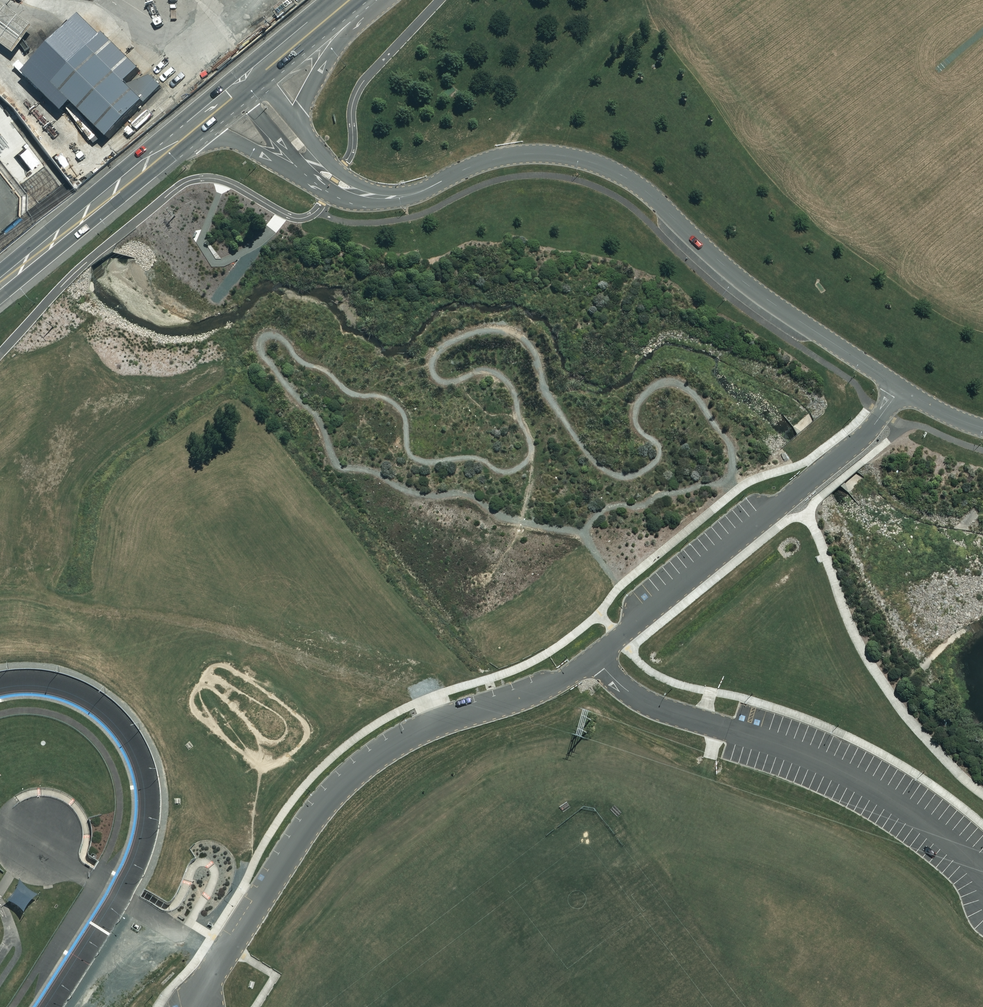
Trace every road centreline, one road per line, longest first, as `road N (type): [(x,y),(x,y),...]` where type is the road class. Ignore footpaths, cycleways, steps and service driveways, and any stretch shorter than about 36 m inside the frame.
road 1 (track): [(439,724),(426,699),(241,635),(45,596),(33,586),(24,550),(29,491),(62,402)]
road 2 (residential): [(901,387),(758,293),(647,192),(601,165),(518,154),(402,196)]
road 3 (residential): [(195,1006),(306,829),(352,775),(419,732),(534,694),(594,657)]
road 4 (residential): [(594,657),(626,690),(660,708),(862,781),(982,872)]
road 5 (residential): [(594,657),(867,434),(901,387)]
road 6 (secondary): [(175,135),(0,281)]
road 7 (secondary): [(321,188),(233,140),(175,135)]
road 8 (secondary): [(361,0),(309,93),(304,135)]
road 9 (residential): [(321,188),(235,87)]

